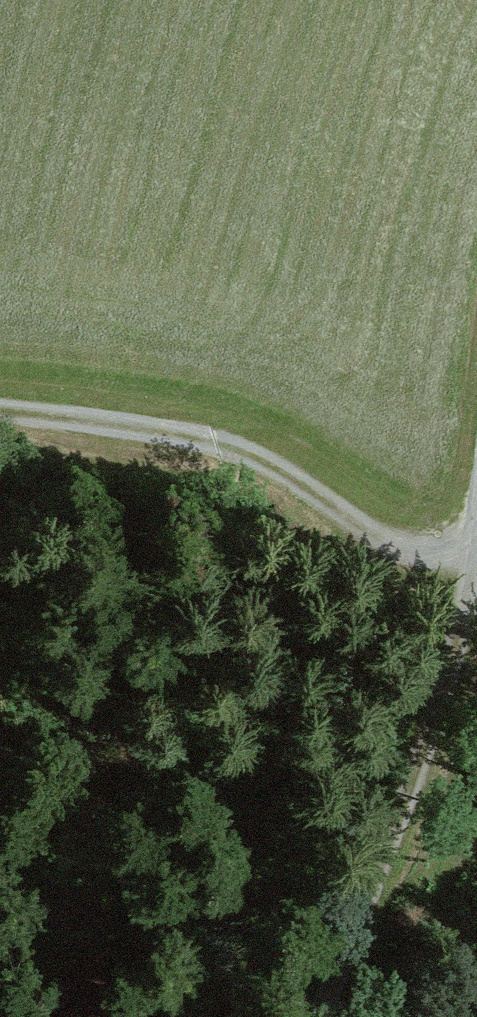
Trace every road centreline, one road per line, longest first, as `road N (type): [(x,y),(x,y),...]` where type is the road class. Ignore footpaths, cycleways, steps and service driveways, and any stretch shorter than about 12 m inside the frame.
road 1 (track): [(470,562),(370,531),(159,431),(0,415)]
road 2 (track): [(306,1016),(470,562)]

